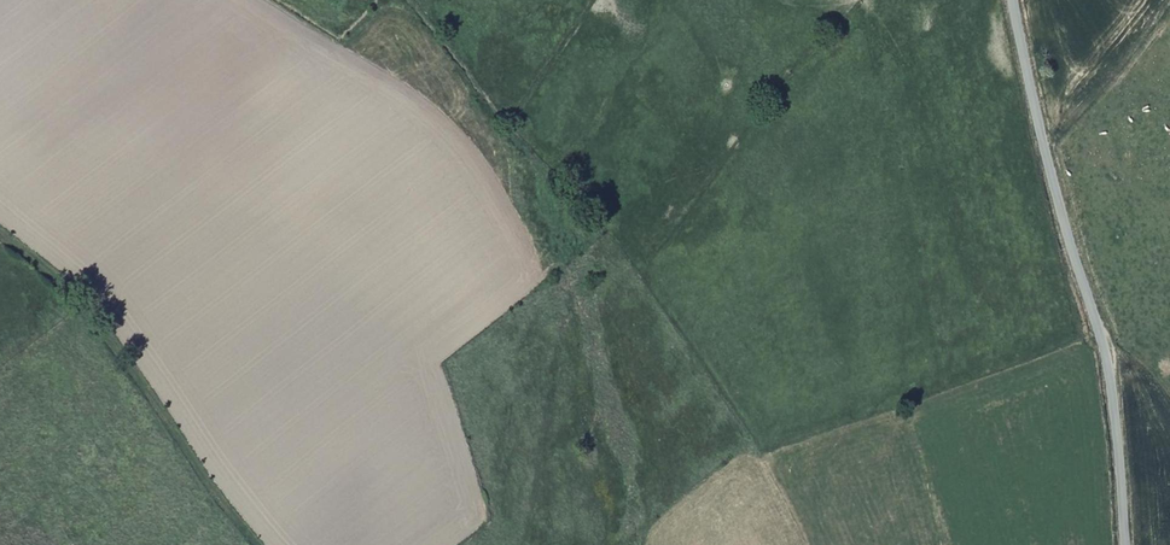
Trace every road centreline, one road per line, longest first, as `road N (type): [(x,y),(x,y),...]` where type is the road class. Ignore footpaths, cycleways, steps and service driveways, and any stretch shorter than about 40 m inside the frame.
road 1 (unclassified): [(1126,544),(1106,349),(1070,248),(1012,0)]
road 2 (track): [(0,230),(77,297),(259,544)]

